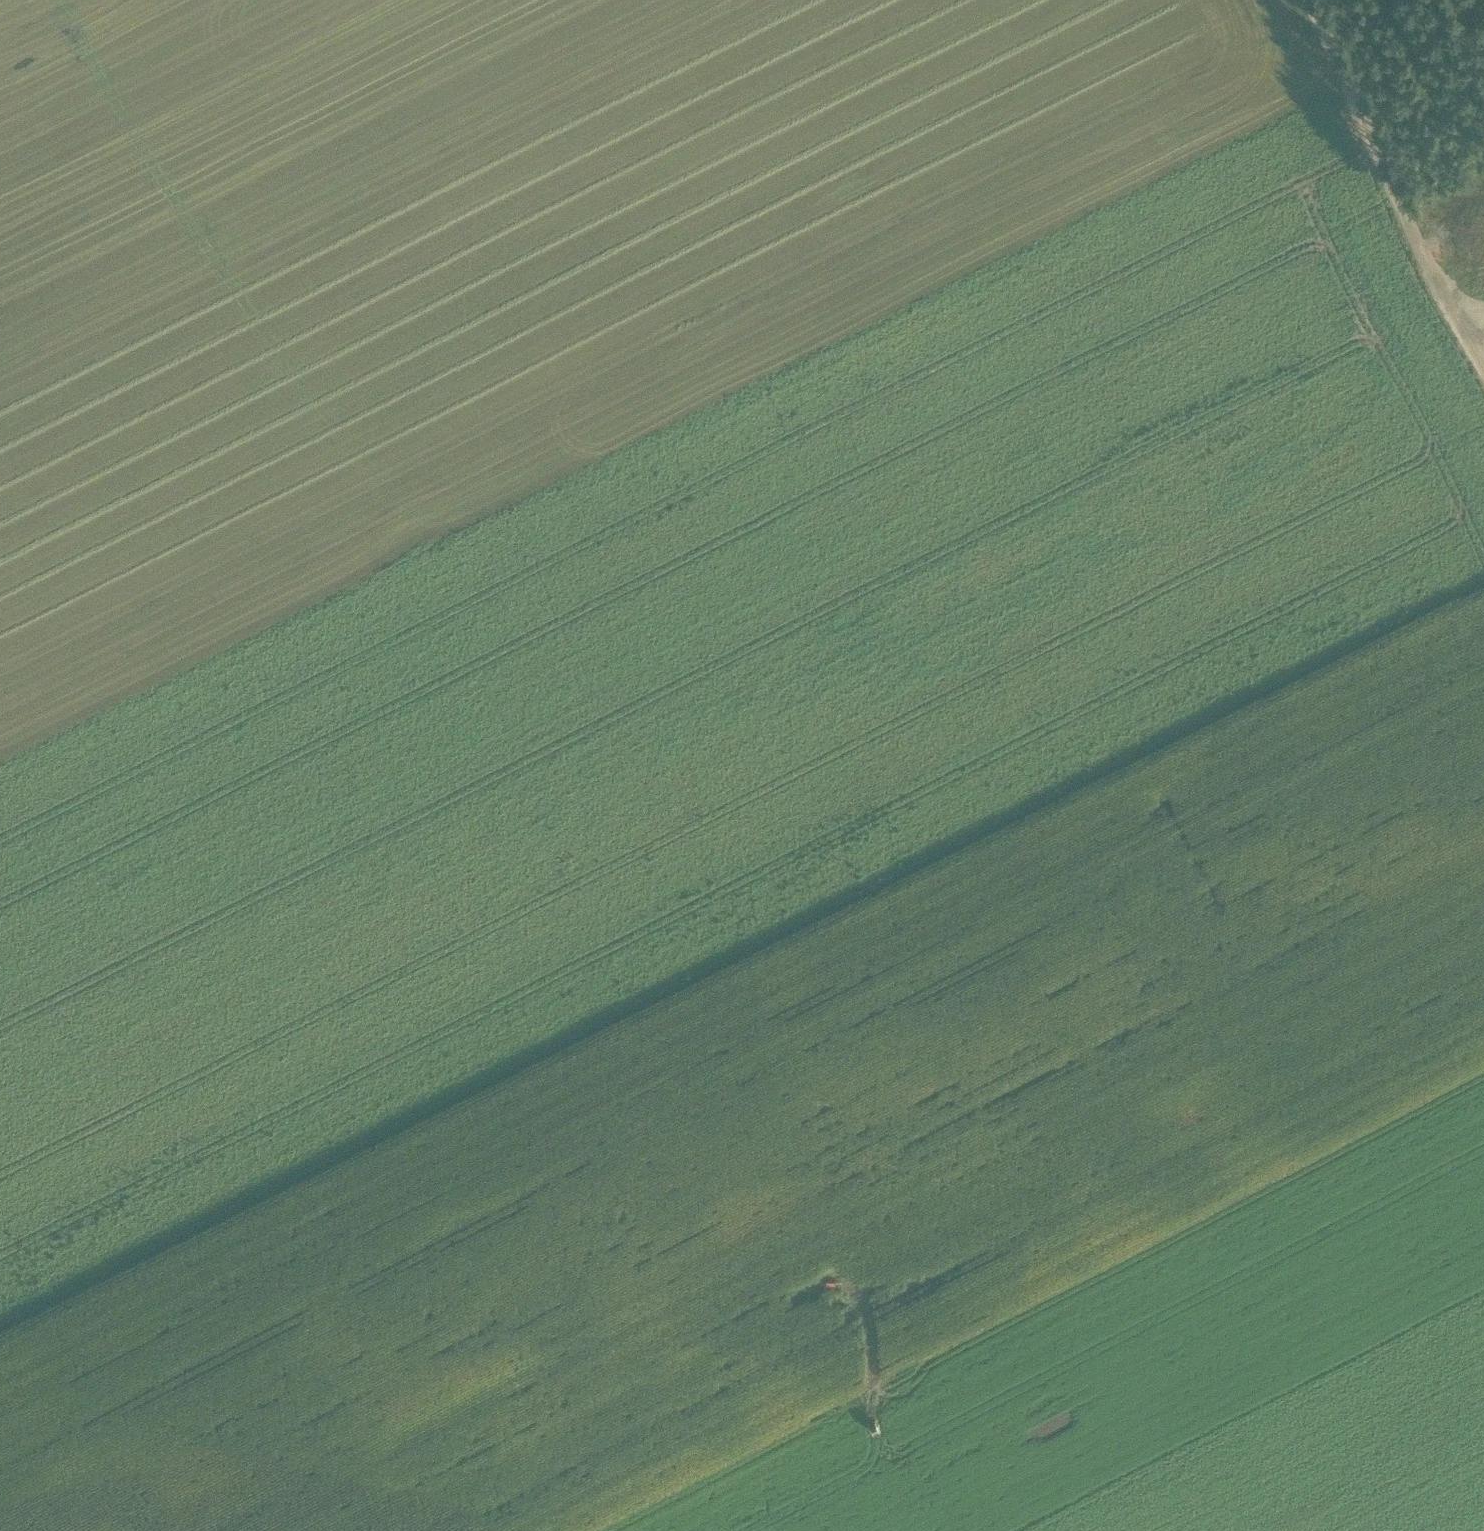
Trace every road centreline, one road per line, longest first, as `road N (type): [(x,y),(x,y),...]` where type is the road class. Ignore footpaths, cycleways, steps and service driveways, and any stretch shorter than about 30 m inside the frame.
road 1 (track): [(1308,0),(1446,328),(1483,314)]

